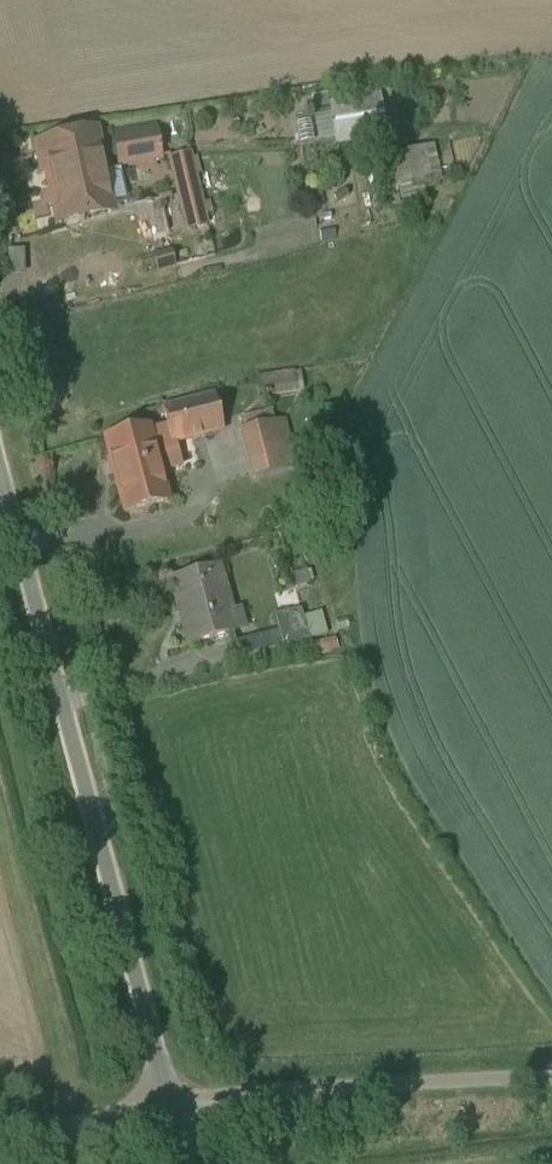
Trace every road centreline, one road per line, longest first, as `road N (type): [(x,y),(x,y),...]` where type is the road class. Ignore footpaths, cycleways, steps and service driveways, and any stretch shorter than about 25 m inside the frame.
road 1 (unclassified): [(0,480),(168,1105)]
road 2 (unclassified): [(168,1105),(551,1073)]
road 3 (unclassified): [(168,1105),(0,1135)]

